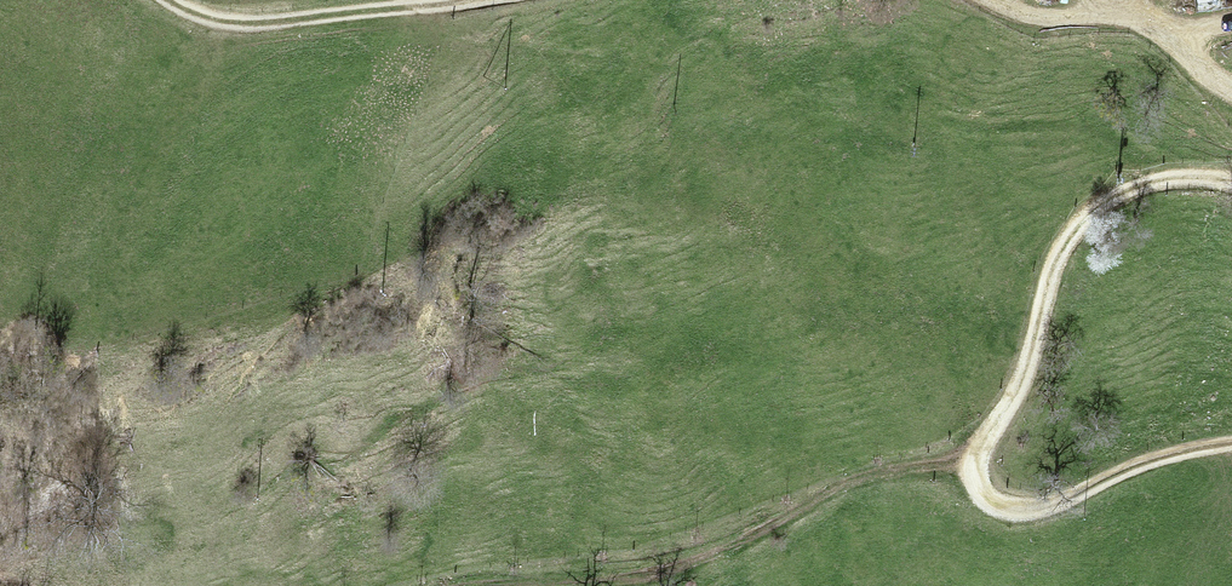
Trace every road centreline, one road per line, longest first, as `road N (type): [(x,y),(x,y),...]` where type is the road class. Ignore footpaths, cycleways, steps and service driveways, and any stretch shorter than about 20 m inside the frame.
road 1 (track): [(1231,444),(1148,461),(1036,508),(1001,506),(975,479),(978,450),(1032,355),(1061,251),(1082,223),(1105,204),(1161,181),(1231,180)]
road 2 (track): [(491,585),(677,561),(879,475),(973,464)]
road 3 (track): [(451,0),(237,23),(205,18),(172,0)]
road 4 (track): [(1231,92),(1171,38),(1131,16),(1036,17),(990,0)]

